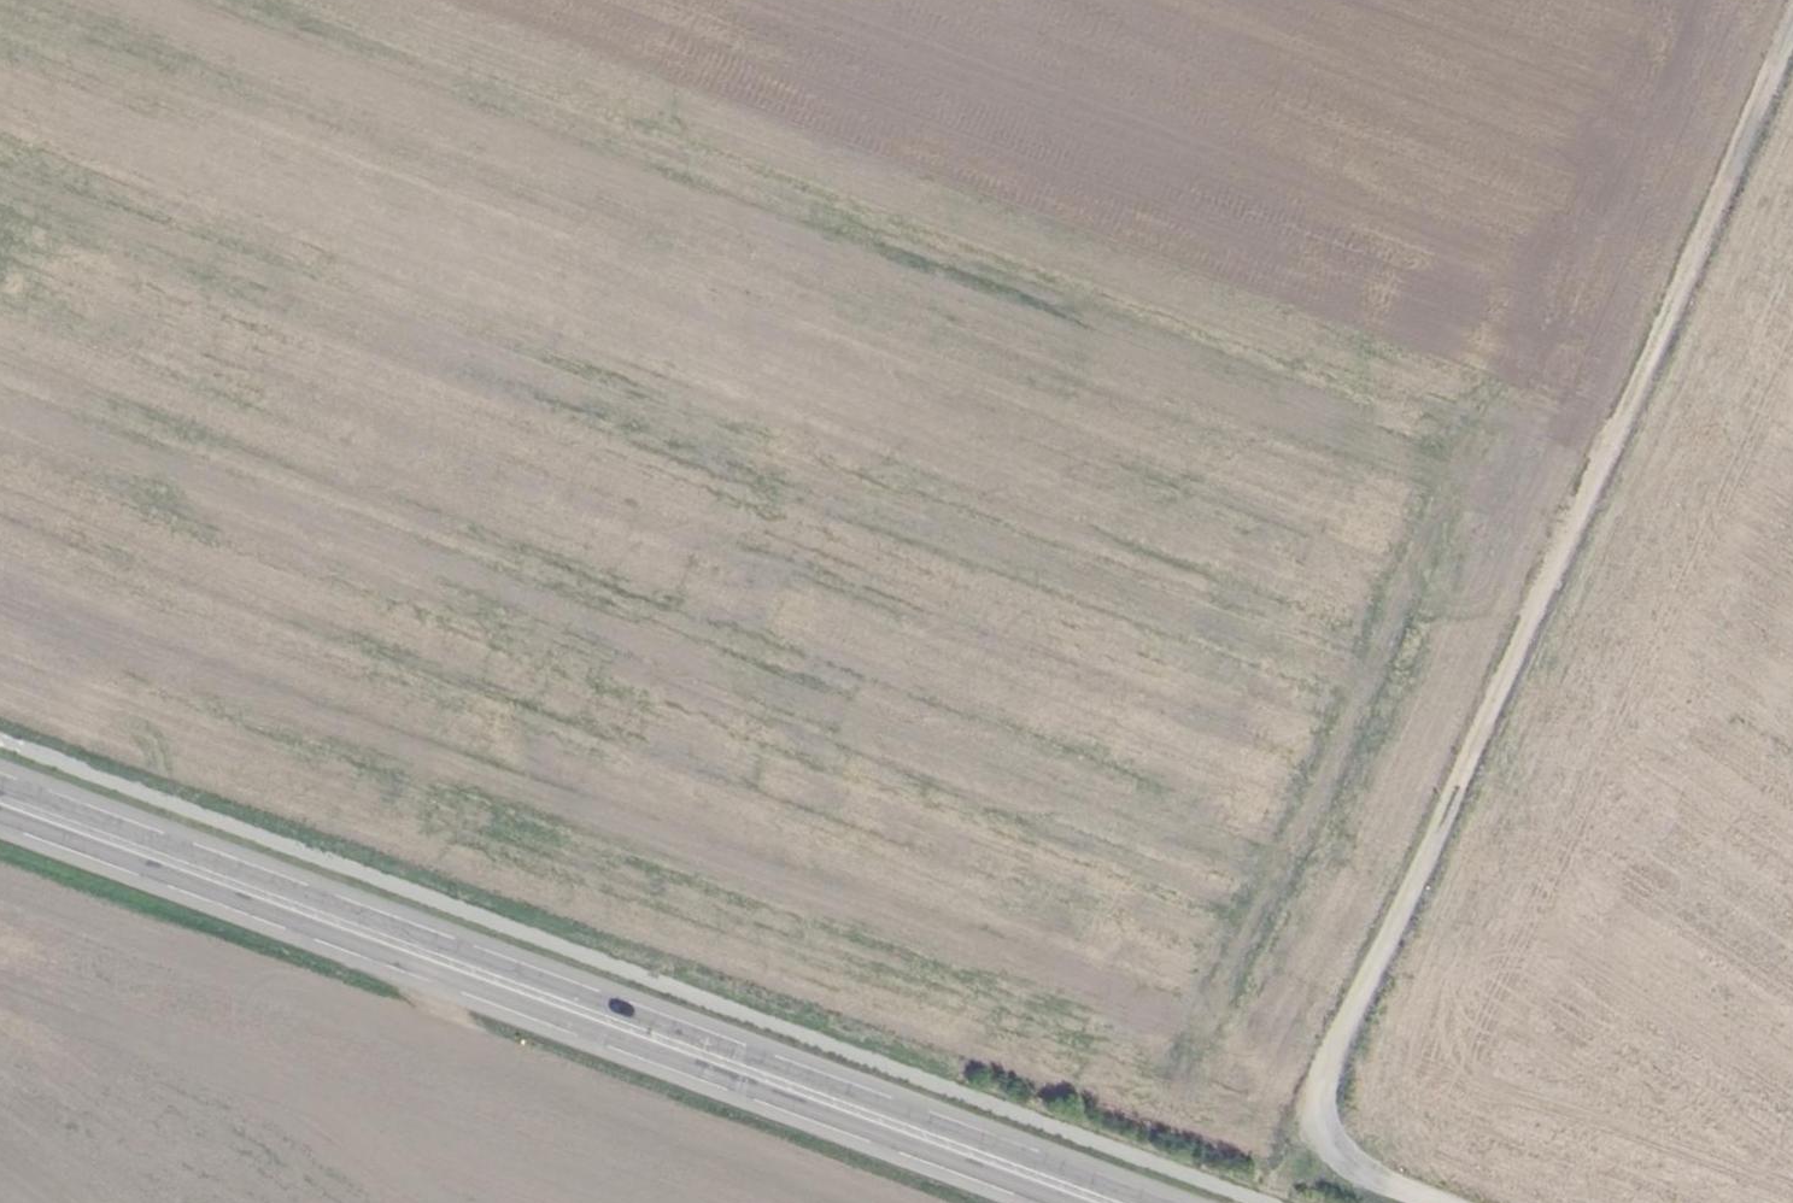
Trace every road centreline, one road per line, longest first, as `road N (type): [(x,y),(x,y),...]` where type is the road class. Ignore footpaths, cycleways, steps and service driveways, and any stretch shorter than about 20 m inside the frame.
road 1 (track): [(1792,18),(1315,1082),(1311,1129),(1331,1167),(1430,1202)]
road 2 (primary): [(0,787),(1136,1202)]

